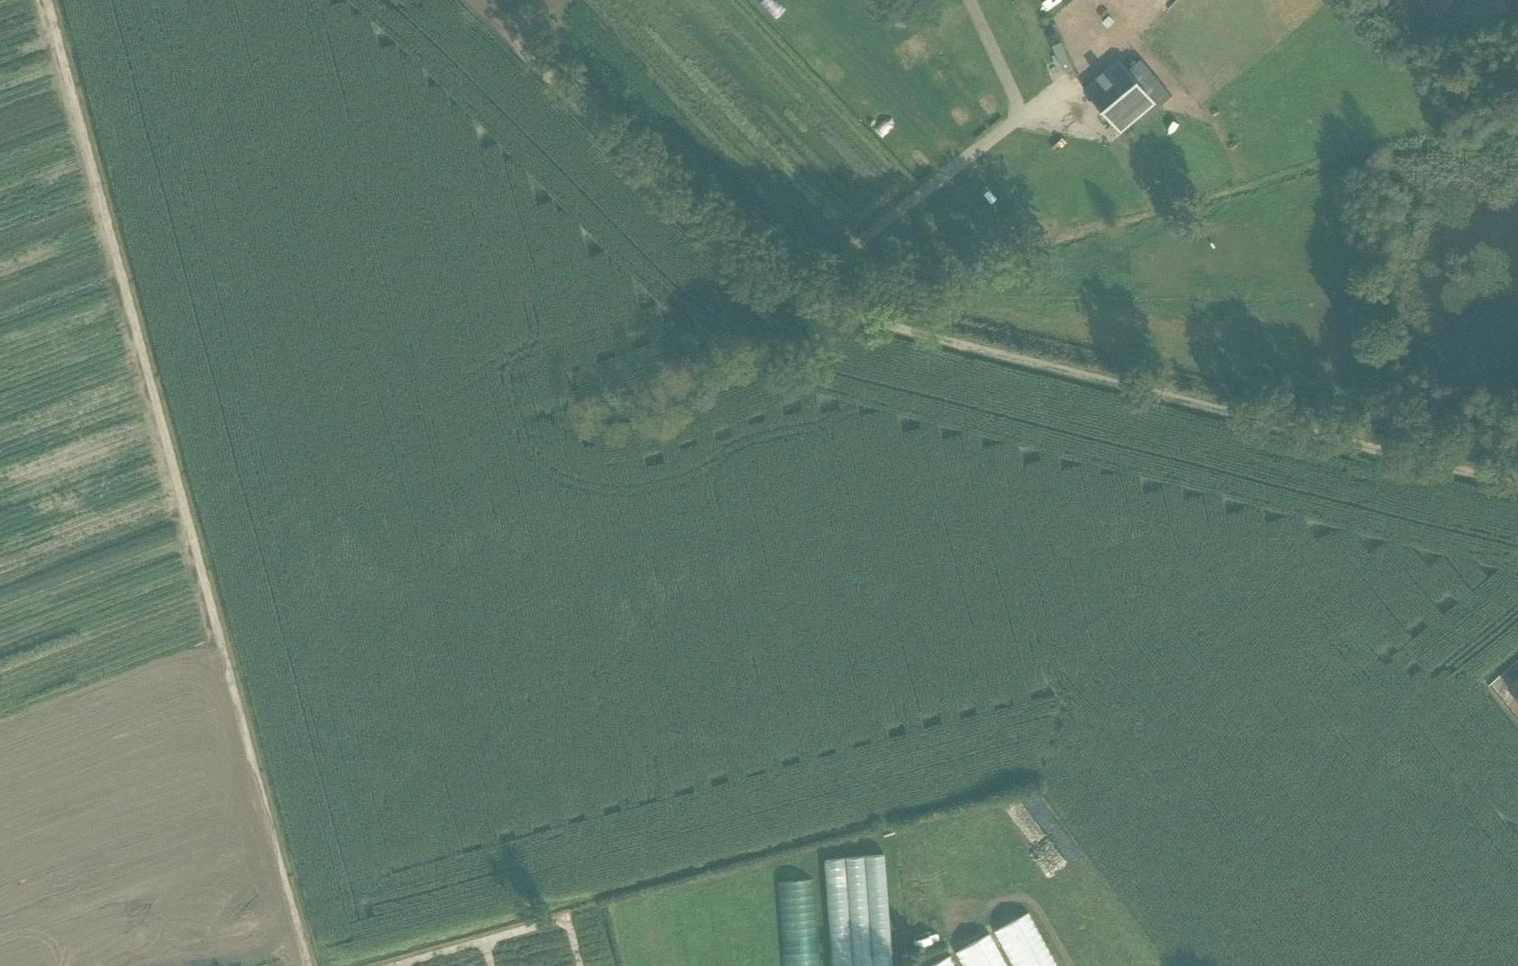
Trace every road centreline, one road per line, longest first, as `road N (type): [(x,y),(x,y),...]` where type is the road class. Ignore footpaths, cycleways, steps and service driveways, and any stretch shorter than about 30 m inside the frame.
road 1 (track): [(1517,489),(875,326),(752,280),(468,0)]

